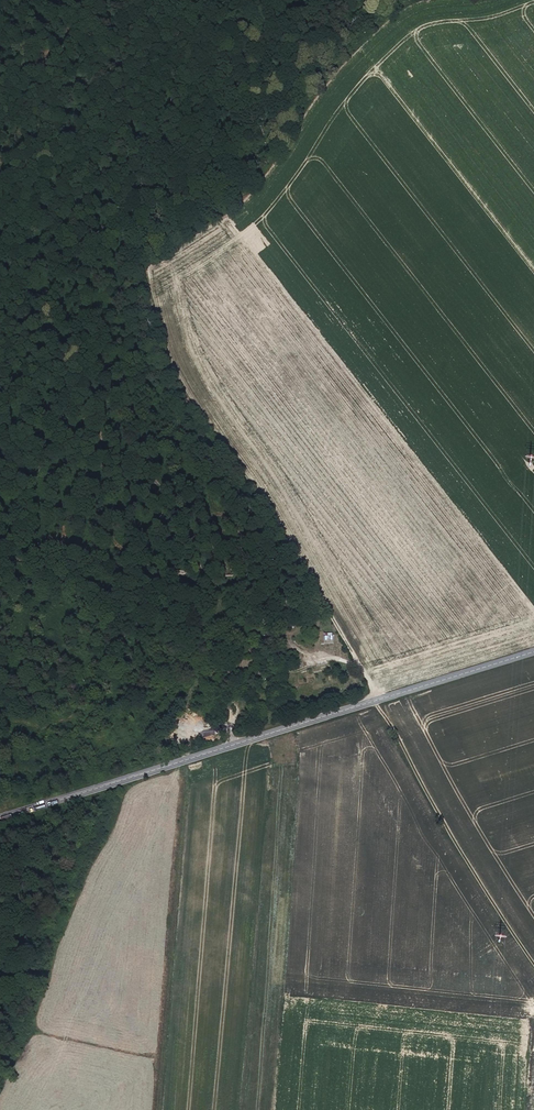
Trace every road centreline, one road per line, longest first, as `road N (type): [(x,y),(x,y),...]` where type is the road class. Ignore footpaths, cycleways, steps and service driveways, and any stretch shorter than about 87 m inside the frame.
road 1 (track): [(533,963),(266,497),(170,359),(149,271),(179,0)]
road 2 (tertiary): [(533,651),(0,818)]

